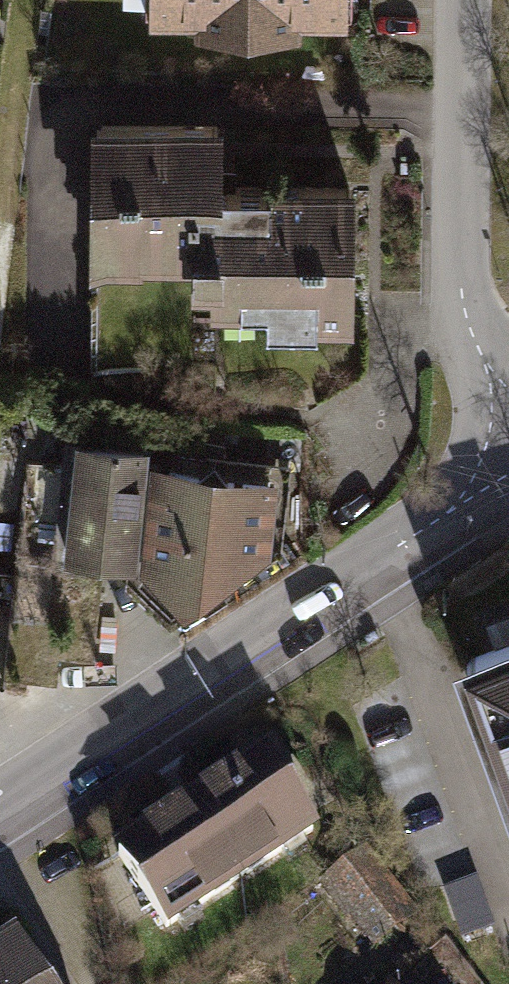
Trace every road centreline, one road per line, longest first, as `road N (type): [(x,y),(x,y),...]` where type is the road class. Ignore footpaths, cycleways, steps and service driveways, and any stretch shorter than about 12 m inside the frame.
road 1 (residential): [(0,813),(508,479)]
road 2 (residential): [(508,375),(465,320),(460,282),(467,0)]

